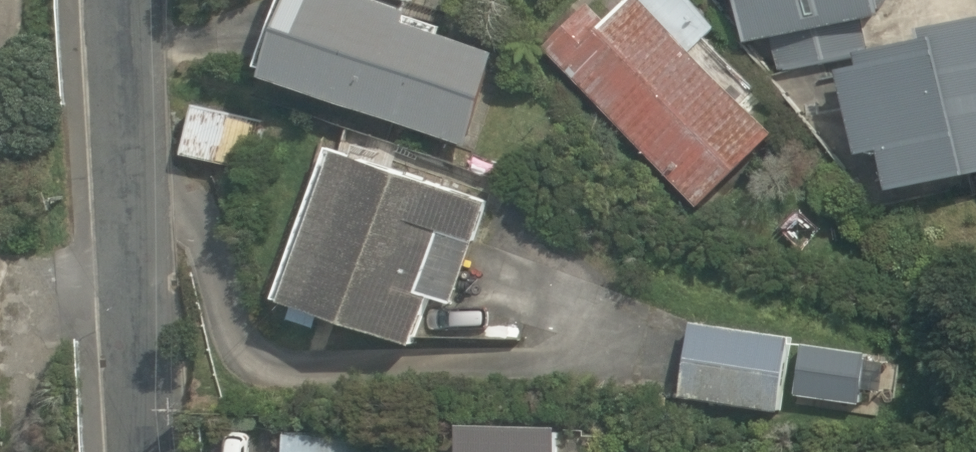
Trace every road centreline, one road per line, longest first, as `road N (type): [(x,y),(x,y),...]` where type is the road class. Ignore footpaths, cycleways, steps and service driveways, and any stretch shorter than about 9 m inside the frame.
road 1 (residential): [(120,0),(117,119),(142,451)]

